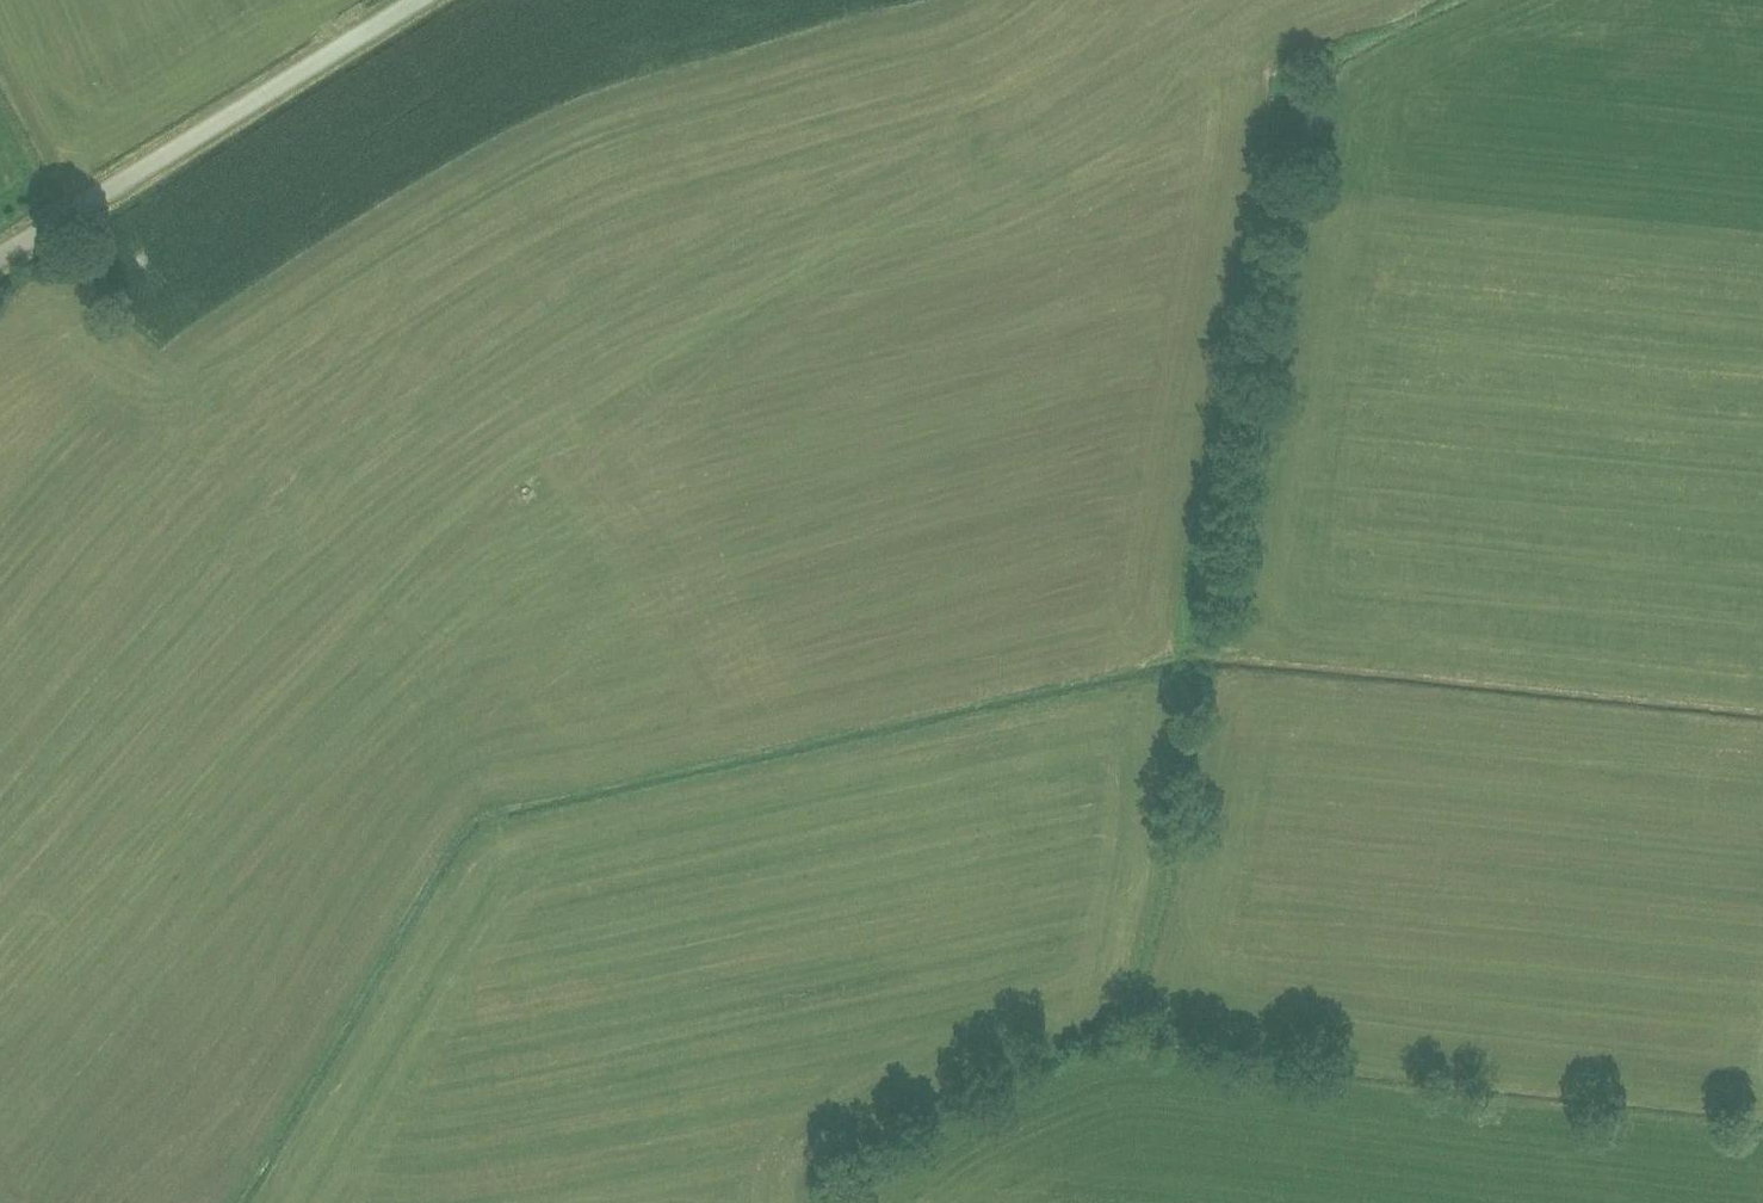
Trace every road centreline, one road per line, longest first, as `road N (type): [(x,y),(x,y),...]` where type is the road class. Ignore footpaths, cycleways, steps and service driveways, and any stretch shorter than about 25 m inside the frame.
road 1 (unclassified): [(0,257),(422,0)]

